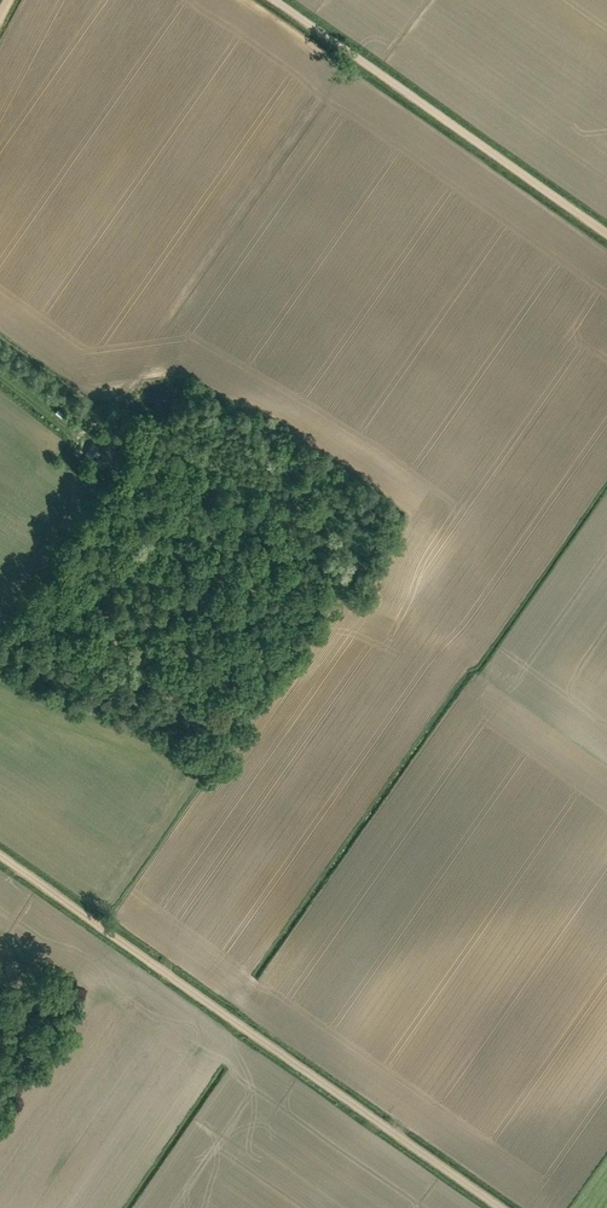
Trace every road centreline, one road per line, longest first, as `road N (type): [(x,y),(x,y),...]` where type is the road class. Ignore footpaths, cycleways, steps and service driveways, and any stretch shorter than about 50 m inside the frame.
road 1 (track): [(488,1207),(0,861)]
road 2 (track): [(276,0),(606,233)]

